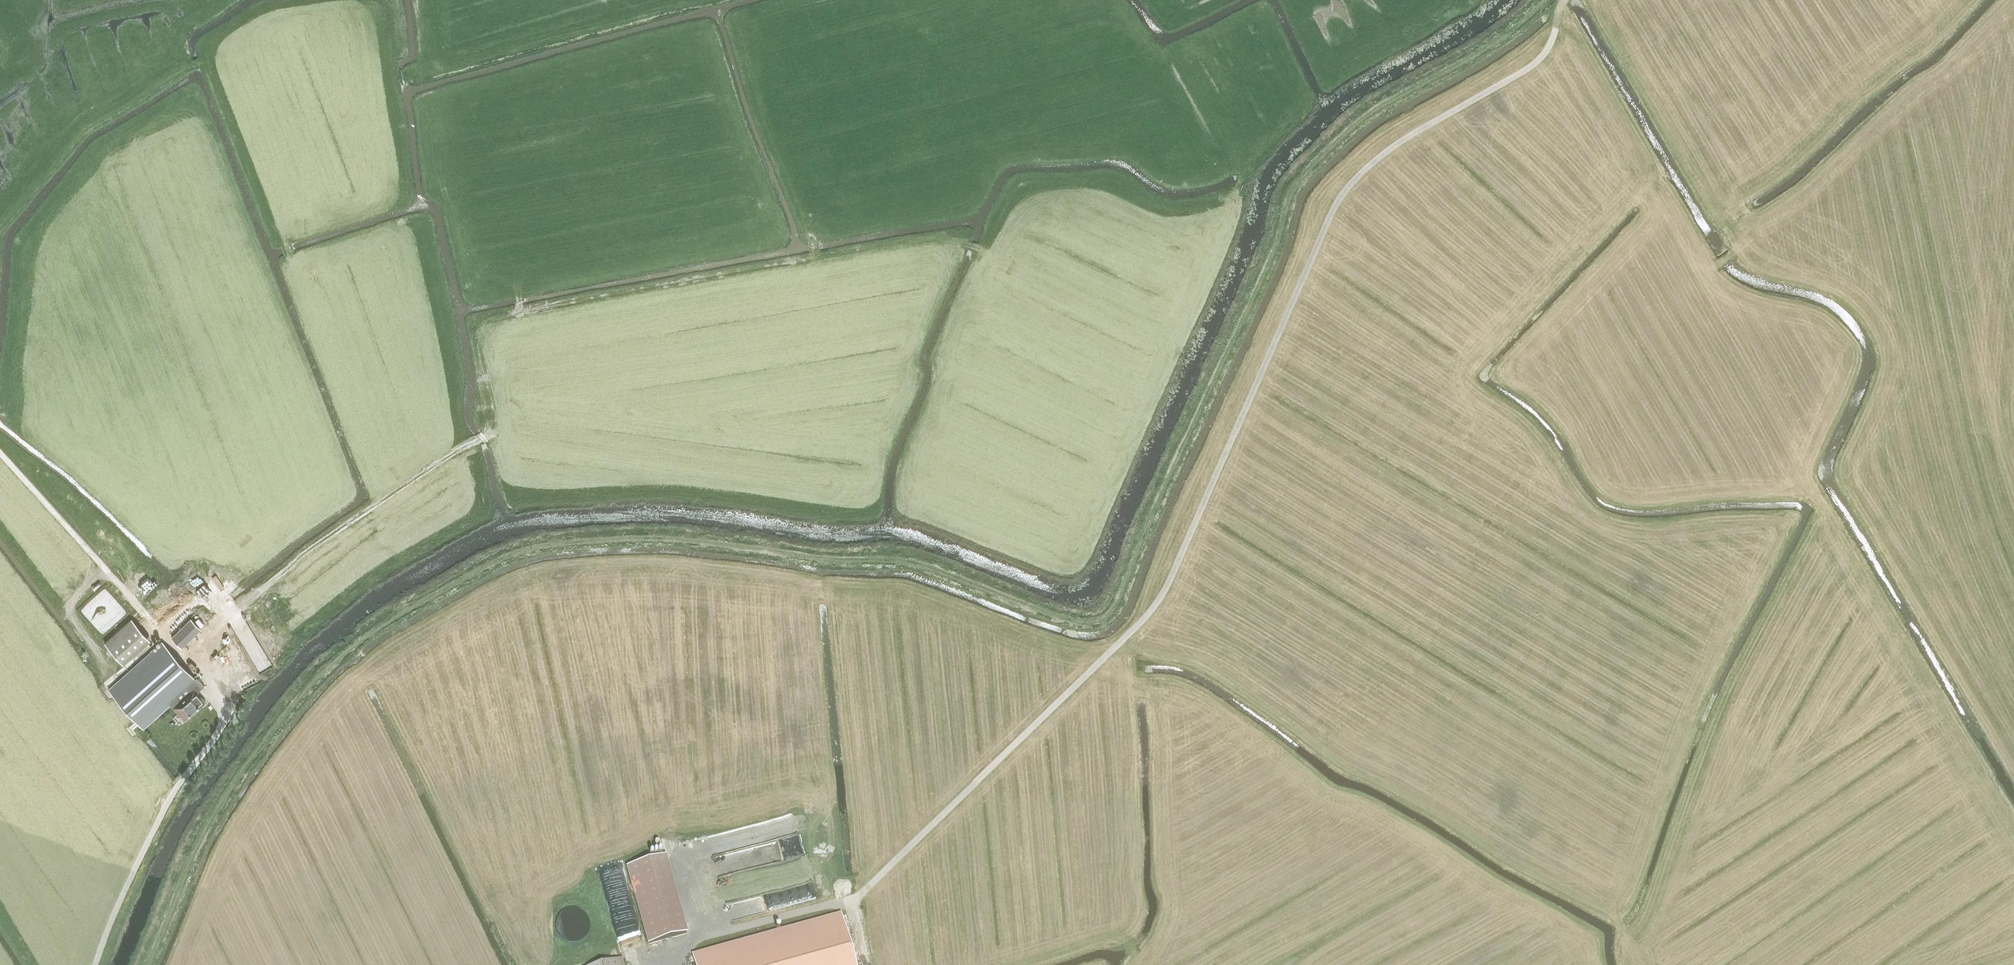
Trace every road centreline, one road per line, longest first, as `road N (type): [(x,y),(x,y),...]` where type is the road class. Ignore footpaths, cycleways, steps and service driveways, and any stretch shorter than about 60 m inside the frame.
road 1 (track): [(857,895),(1158,601),(1347,189),(1396,145),(1534,65),(1566,0)]
road 2 (track): [(184,657),(299,560),(488,437)]
road 3 (track): [(141,609),(0,453)]

